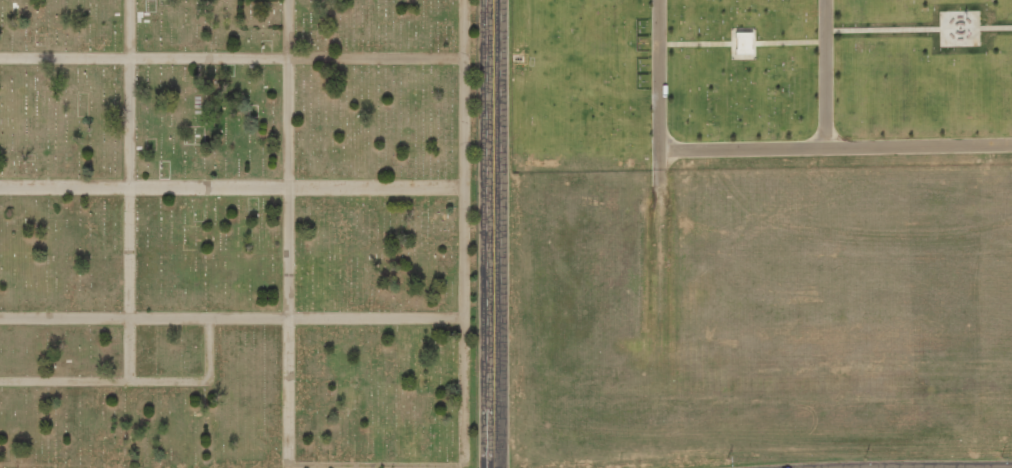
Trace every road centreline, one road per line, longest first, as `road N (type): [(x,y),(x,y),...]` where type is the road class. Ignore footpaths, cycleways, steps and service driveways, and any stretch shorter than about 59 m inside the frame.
road 1 (residential): [(1011,145),(659,151),(658,0)]
road 2 (tertiary): [(491,0),(490,467)]
road 3 (residential): [(825,0),(825,148)]

